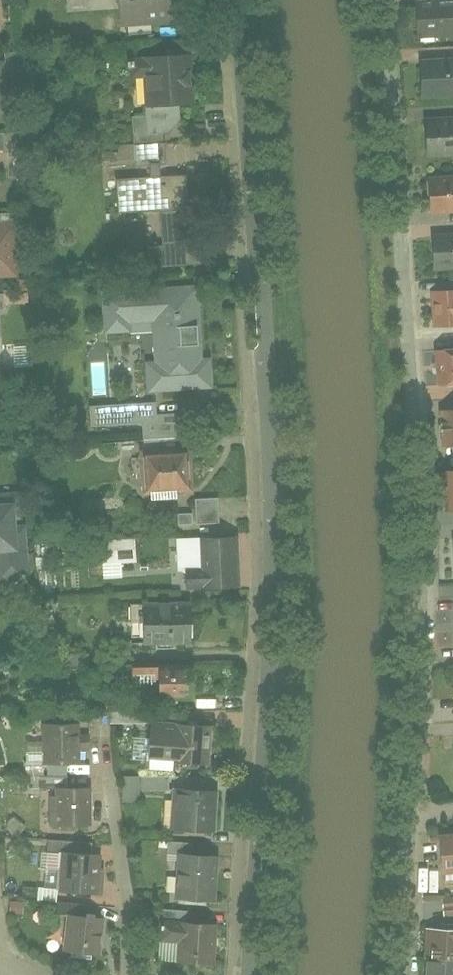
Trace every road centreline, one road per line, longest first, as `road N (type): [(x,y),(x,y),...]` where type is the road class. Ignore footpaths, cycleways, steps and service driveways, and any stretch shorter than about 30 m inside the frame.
road 1 (residential): [(392,0),(408,291),(412,664),(403,974)]
road 2 (residential): [(240,0),(252,544),(241,974)]
road 3 (residential): [(130,974),(125,875),(106,750)]

